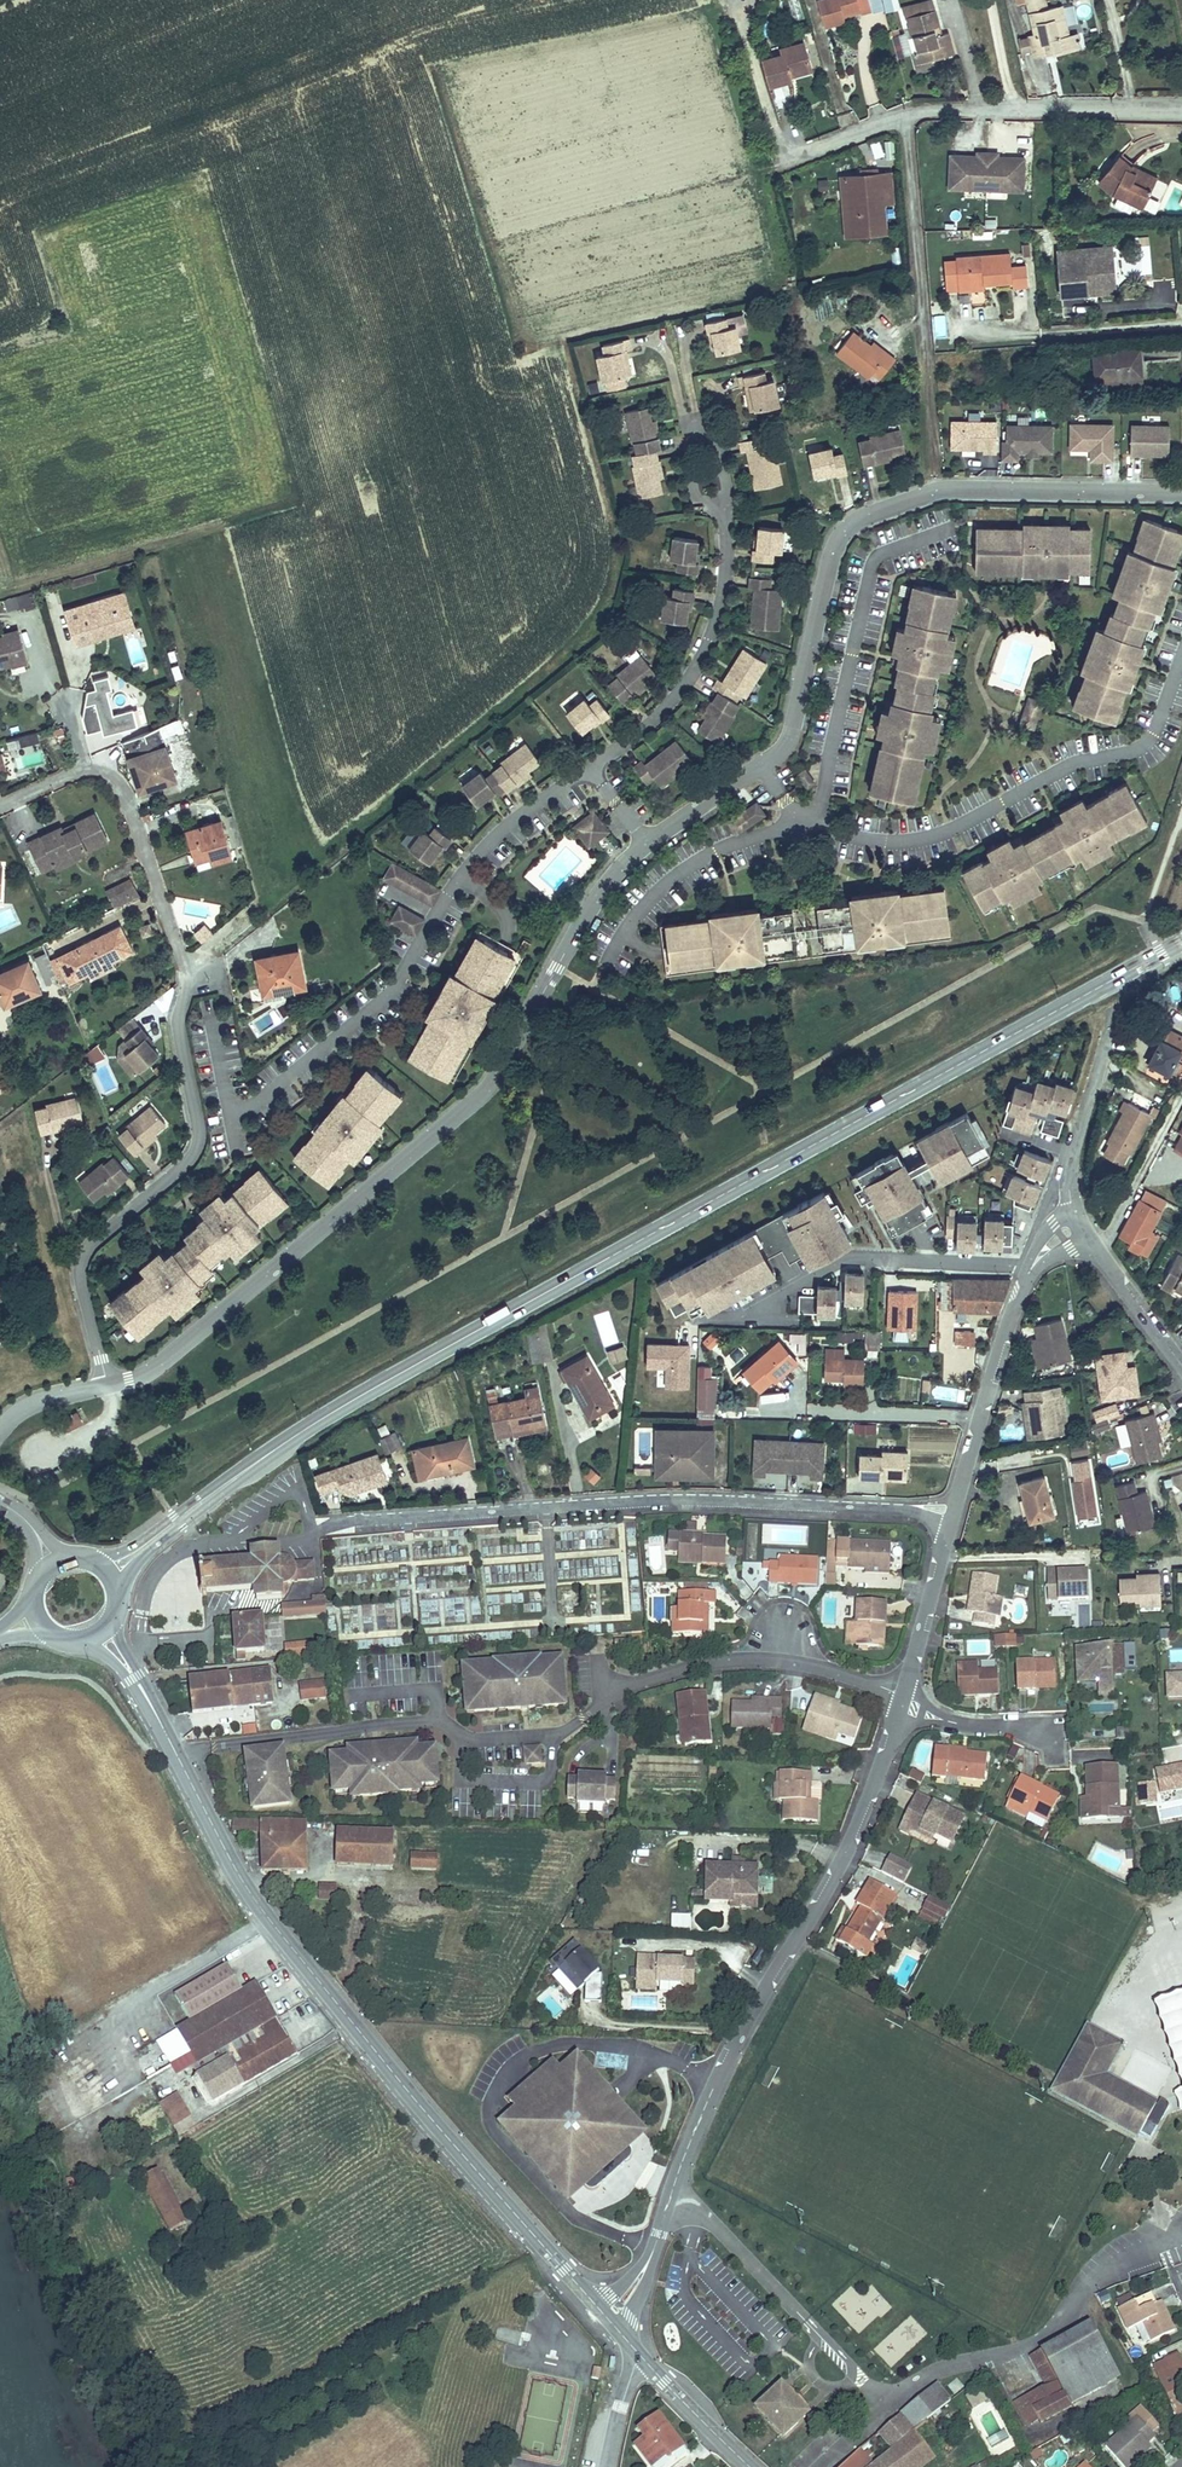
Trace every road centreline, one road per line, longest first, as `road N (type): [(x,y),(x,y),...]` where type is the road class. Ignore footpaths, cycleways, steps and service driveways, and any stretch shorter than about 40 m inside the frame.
road 1 (secondary): [(1181,940),(342,1405),(178,1521)]
road 2 (residential): [(108,1385),(81,1259),(194,1151),(197,1120),(179,1033),(184,977),(115,778),(85,769),(0,807)]
road 3 (residential): [(108,1385),(154,1368),(484,1084),(589,898),(642,836)]
road 4 (residential): [(177,1754),(439,1718),(463,1738),(551,1734),(630,1681),(726,1658),(806,1664),(898,1700)]
road 5 (residential): [(642,836),(787,741),(833,549),(859,519),(962,490),(1181,493)]
road 6 (secondary): [(177,1754),(221,1841),(317,1977),(596,2305)]
road 7 (residential): [(312,1533),(333,1525),(653,1501),(919,1511),(949,1520)]
road 8 (residential): [(898,1700),(827,1879),(693,2124),(669,2202)]
road 9 (residential): [(590,768),(475,857),(391,991),(232,1122)]
road 10 (residential): [(787,162),(904,116),(1012,104),(1181,108)]
road 11 (residential): [(719,506),(725,583),(700,664),(649,726),(590,768)]
road 12 (residential): [(1030,1271),(860,1258),(838,1262),(757,1316)]
road 13 (residential): [(1030,1271),(949,1520)]
road 14 (residential): [(951,298),(952,313),(970,331),(1181,320)]
road 15 (residential): [(1073,1212),(1067,1170),(1112,1020)]
road 16 (residential): [(669,2202),(720,2229),(814,2330)]
road 17 (residential): [(229,1541),(177,1552),(161,1566),(144,1606),(136,1680)]
road 18 (residential): [(949,1520),(898,1700)]
road 19 (residential): [(1096,1247),(1181,1092)]
road 20 (residential): [(1052,1752),(1042,1732),(973,1725),(898,1700)]
road 21 (residential): [(719,506),(725,489),(717,448),(706,438),(694,440),(687,455),(695,490),(709,504)]
road 22 (secondary): [(643,2359),(750,2466)]
road 23 (residential): [(1181,1365),(1096,1247)]
road 24 (residential): [(312,1533),(301,1497),(289,1496),(229,1541)]
road 25 (residential): [(0,1432),(33,1405),(108,1385)]

